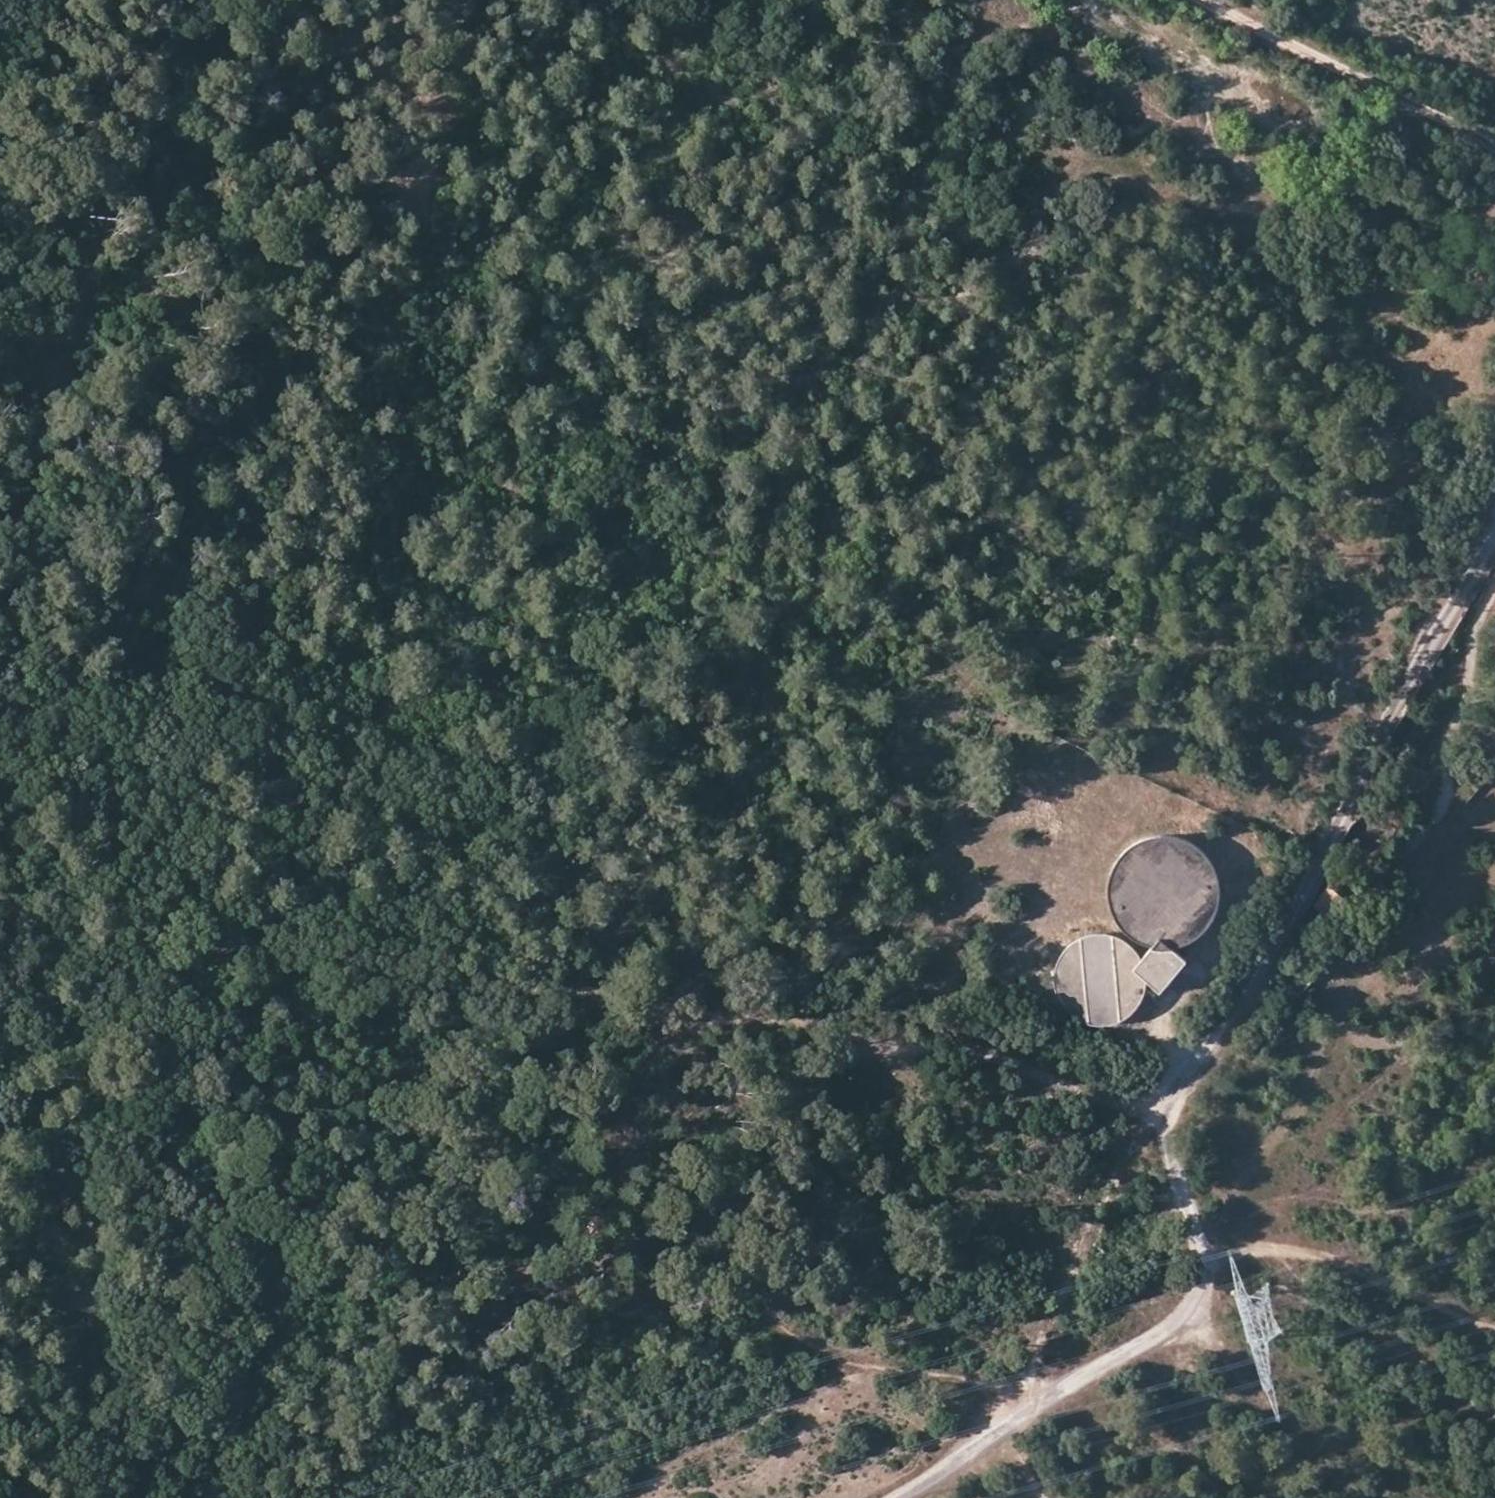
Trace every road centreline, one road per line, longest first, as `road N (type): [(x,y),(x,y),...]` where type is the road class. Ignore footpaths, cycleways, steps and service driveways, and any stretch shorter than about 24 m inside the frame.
road 1 (unclassified): [(1494,529),(1234,1020),(1156,1111),(1205,1274),(1197,1306),(896,1497)]
road 2 (track): [(1494,151),(1202,0)]

